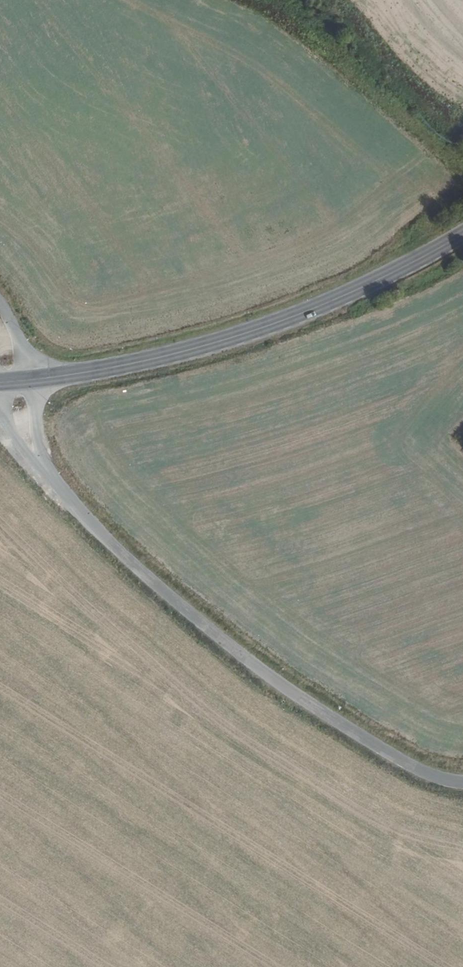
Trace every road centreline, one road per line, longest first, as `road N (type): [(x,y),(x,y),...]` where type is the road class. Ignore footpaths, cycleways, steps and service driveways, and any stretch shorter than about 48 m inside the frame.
road 1 (unclassified): [(9,379),(17,428),(40,469),(240,657),(415,772),(462,783)]
road 2 (secondary): [(462,230),(350,289),(220,339),(123,364),(9,379)]

